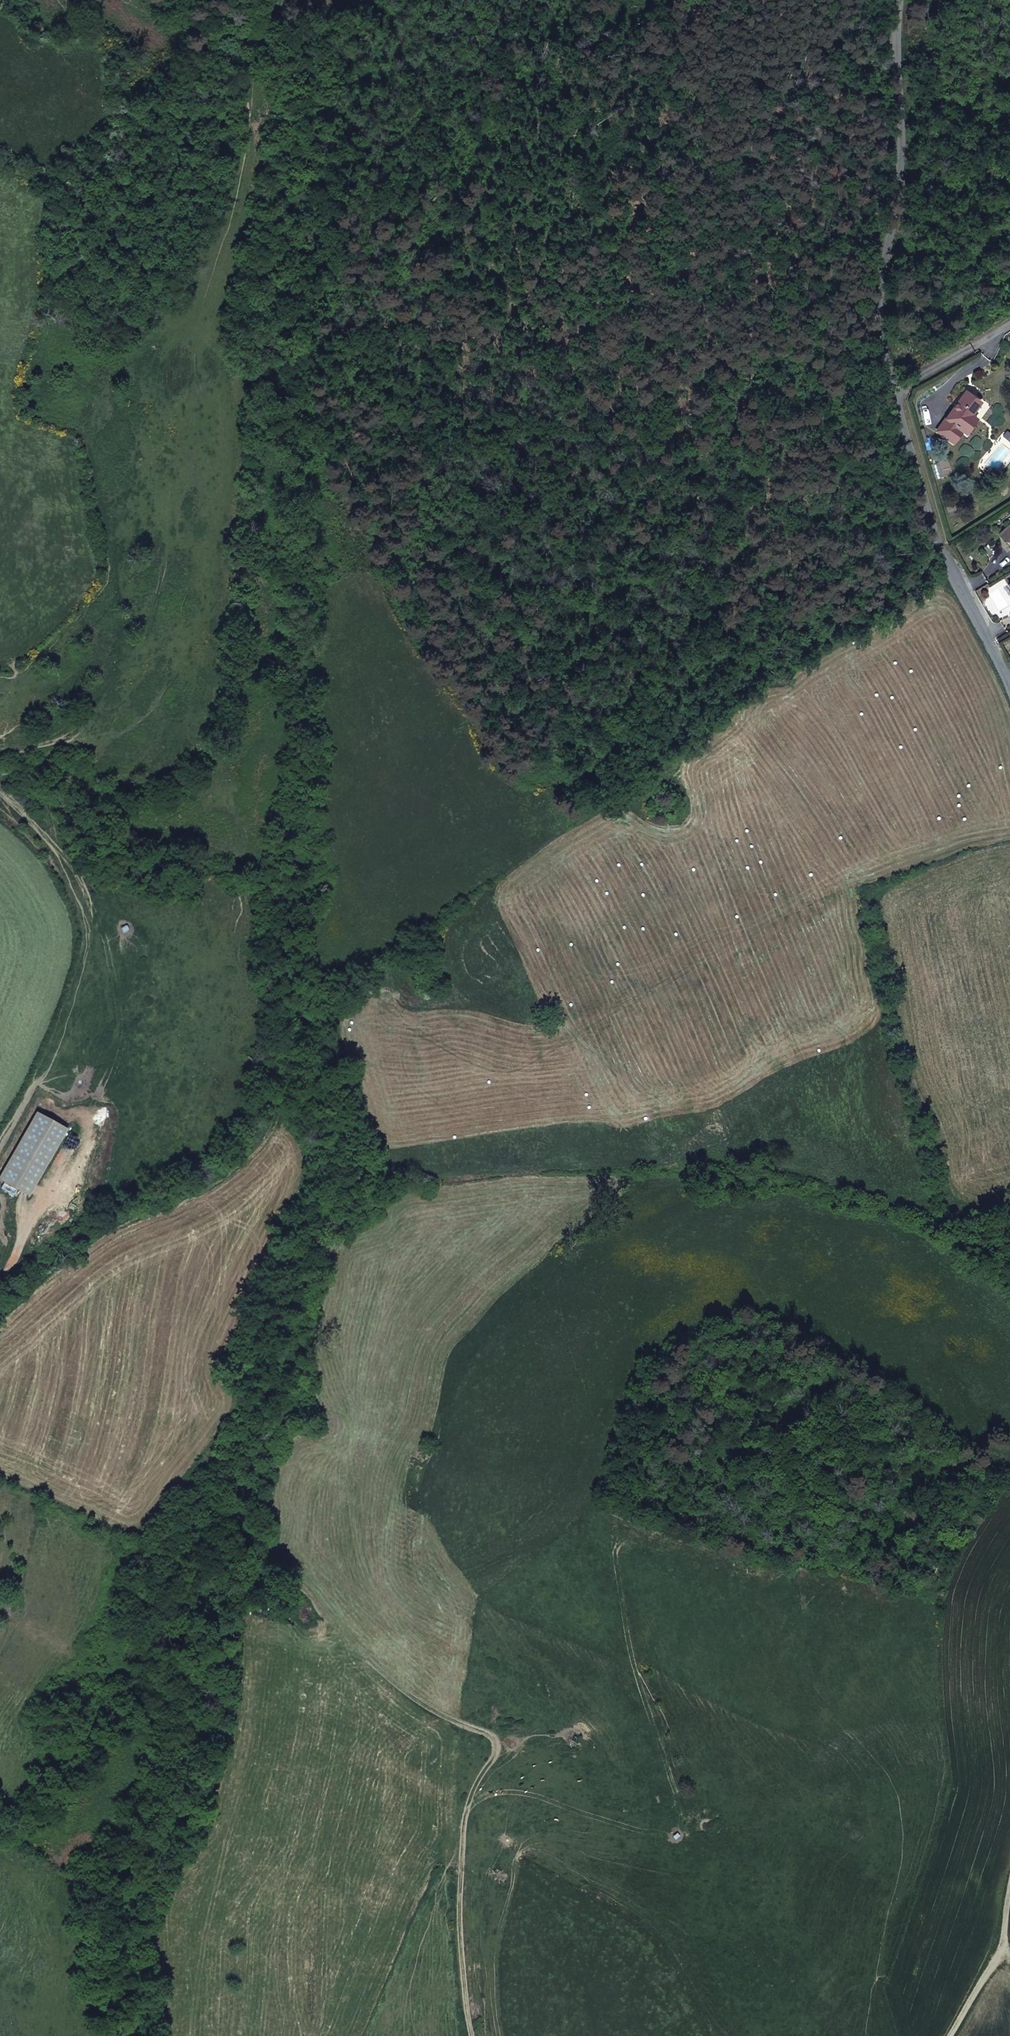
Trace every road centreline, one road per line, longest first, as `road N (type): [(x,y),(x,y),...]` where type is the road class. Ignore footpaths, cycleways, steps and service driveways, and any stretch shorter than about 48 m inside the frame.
road 1 (unclassified): [(928,0),(895,230),(885,372),(895,401)]
road 2 (unclassified): [(895,401),(930,511),(1009,681)]
road 3 (residential): [(1009,326),(895,401)]

